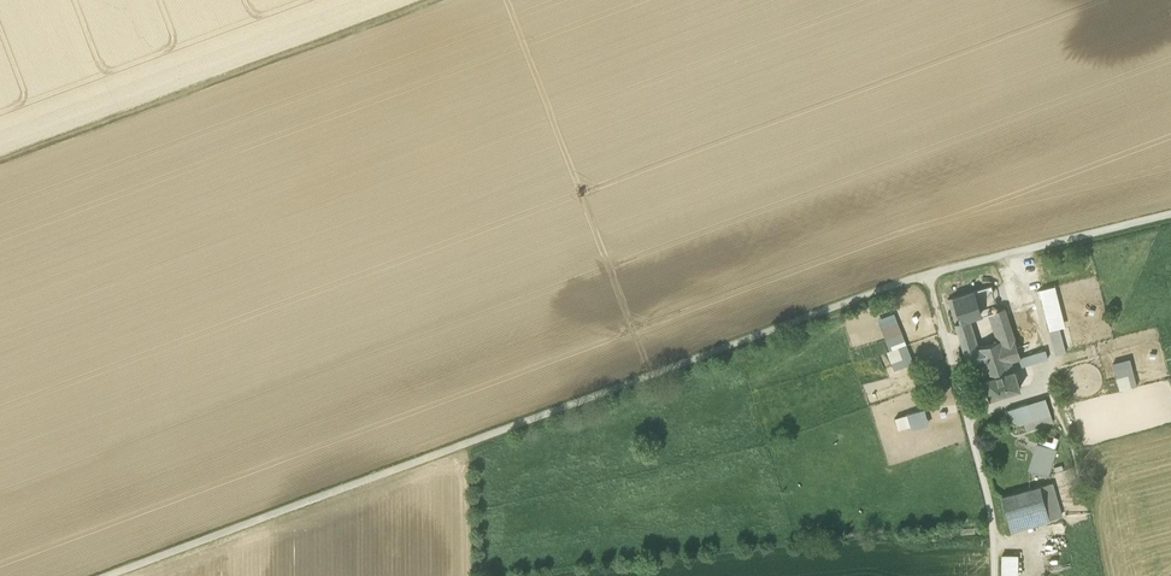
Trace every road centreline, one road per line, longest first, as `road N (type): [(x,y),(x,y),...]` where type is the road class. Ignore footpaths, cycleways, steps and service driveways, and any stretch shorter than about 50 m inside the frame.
road 1 (unclassified): [(1170,215),(925,275),(110,575)]
road 2 (unclassified): [(432,0),(0,160)]
road 3 (track): [(964,413),(984,481),(996,575)]

